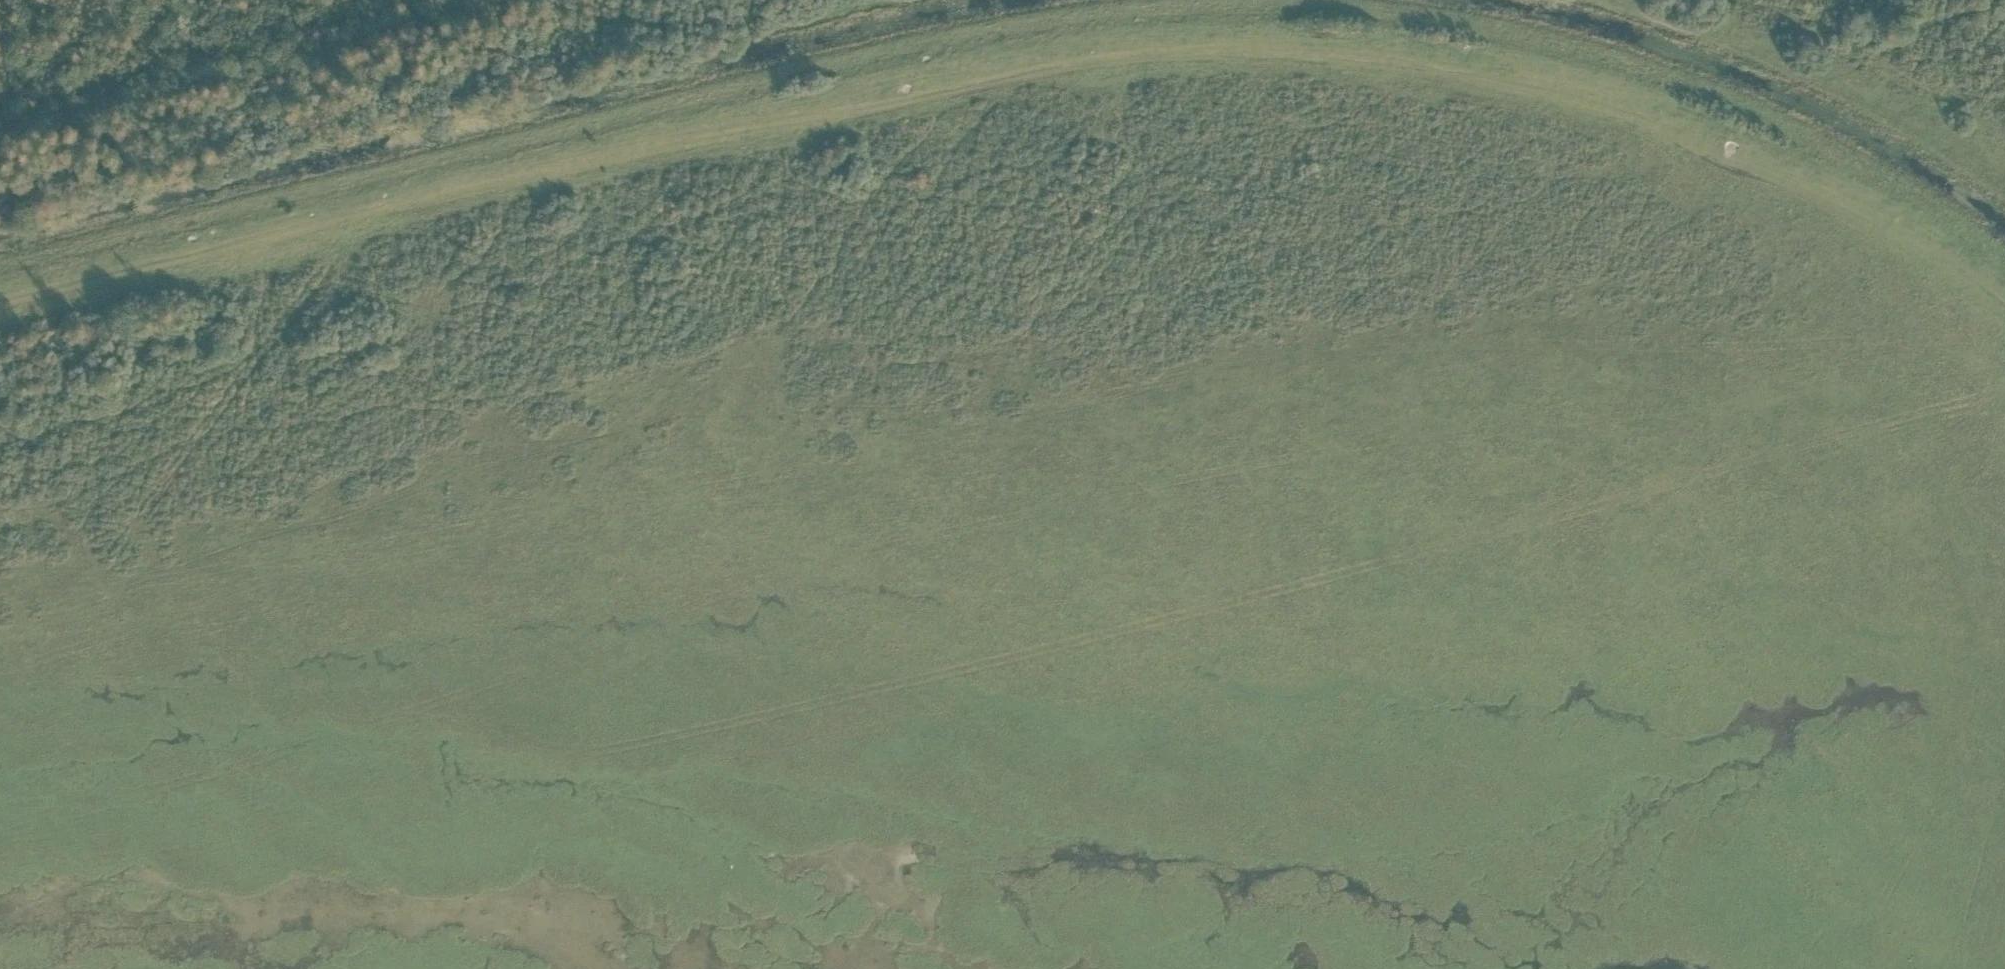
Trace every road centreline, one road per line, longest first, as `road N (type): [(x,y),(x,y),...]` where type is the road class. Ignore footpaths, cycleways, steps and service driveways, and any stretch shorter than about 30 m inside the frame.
road 1 (track): [(0,308),(1068,54),(1317,46),(1573,84),(1721,136),(1904,227),(2004,299)]

